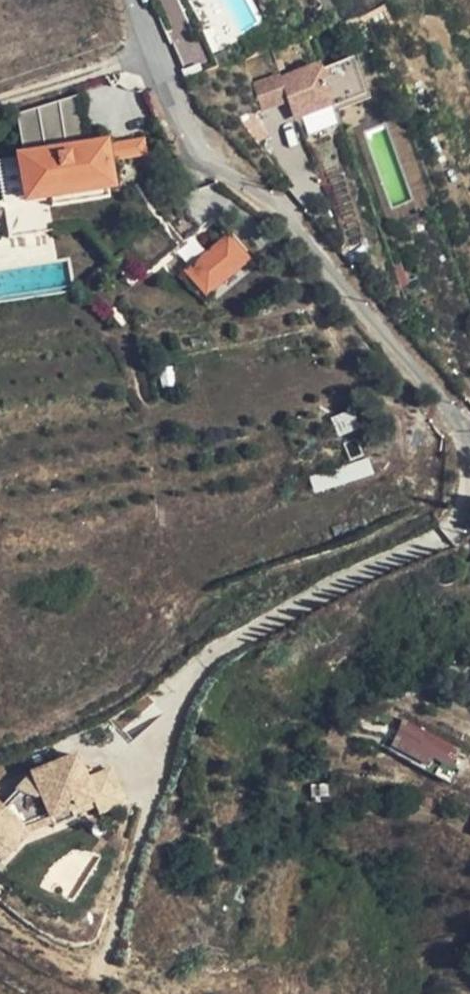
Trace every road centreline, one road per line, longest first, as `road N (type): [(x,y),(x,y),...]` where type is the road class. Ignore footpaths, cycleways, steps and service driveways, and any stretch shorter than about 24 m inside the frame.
road 1 (residential): [(137,0),(191,146),(245,170),(469,436)]

